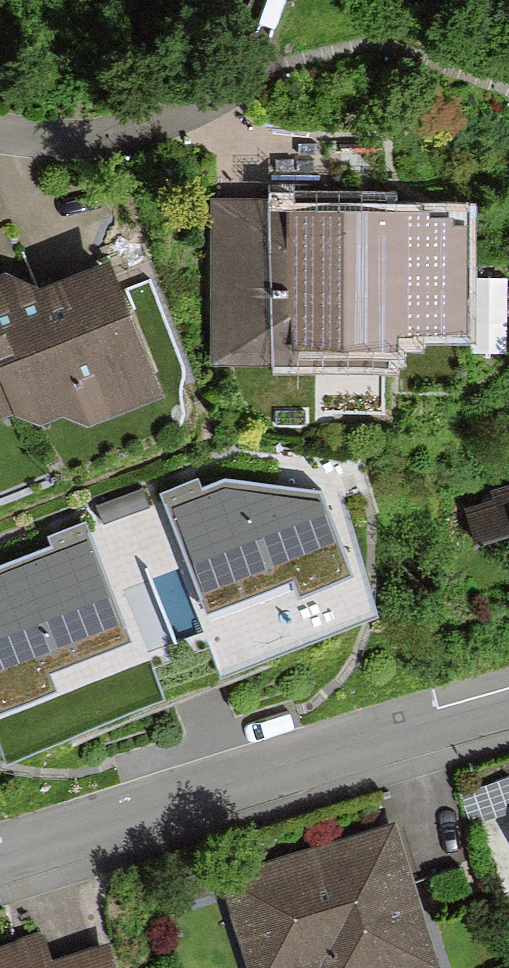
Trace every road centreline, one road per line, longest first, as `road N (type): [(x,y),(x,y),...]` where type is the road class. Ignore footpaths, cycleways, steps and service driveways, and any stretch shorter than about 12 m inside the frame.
road 1 (residential): [(508,700),(0,857)]
road 2 (residential): [(294,57),(253,68),(200,106),(111,135),(0,134)]

